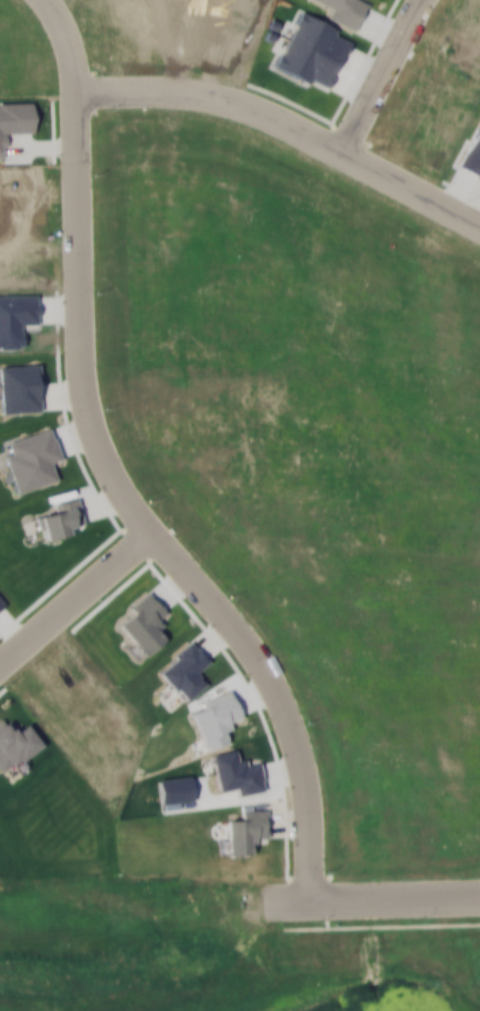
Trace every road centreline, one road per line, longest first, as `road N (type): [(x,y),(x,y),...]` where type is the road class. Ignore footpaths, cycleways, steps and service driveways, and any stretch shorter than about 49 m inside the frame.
road 1 (residential): [(49,0),(76,78),(89,415),(143,518),(271,682),(300,775),(304,901)]
road 2 (residential): [(76,89),(182,90),(261,110),(479,223)]
road 3 (residential): [(0,665),(153,530)]
road 4 (residential): [(304,901),(479,897)]
road 5 (residential): [(340,151),(421,0)]

